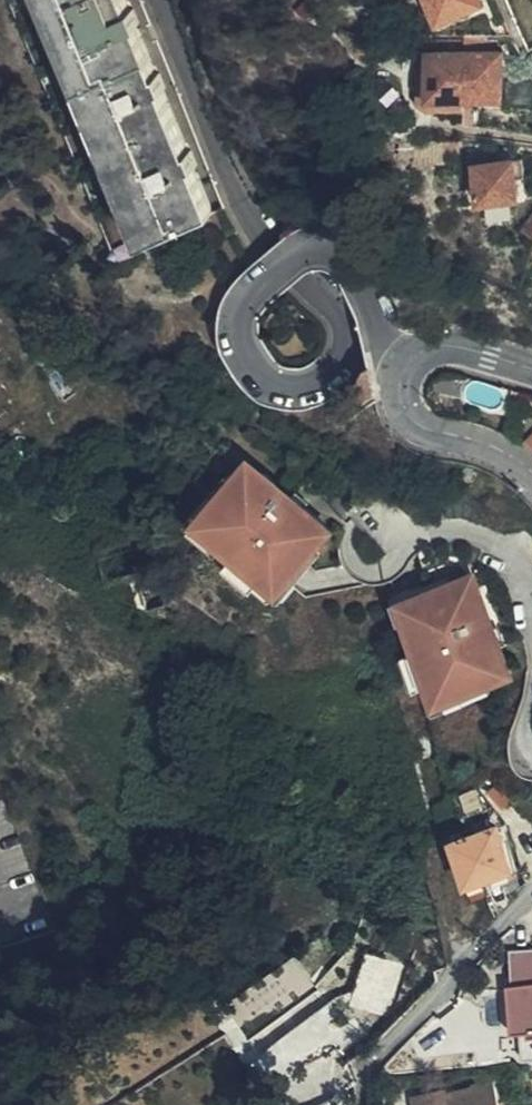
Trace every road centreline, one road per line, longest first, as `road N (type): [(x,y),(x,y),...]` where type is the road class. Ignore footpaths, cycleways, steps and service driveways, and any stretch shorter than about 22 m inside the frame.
road 1 (residential): [(285,264),(348,329),(346,363),(327,381),(290,388),(276,381),(243,339),(248,301),(285,264)]
road 2 (residential): [(169,0),(238,201),(285,264)]
road 3 (residential): [(531,893),(366,1062),(367,1104)]
road 4 (residential): [(285,264),(320,249),(341,249),(358,261),(406,369)]
road 5 (residential): [(531,474),(417,423),(404,398),(406,369)]
road 6 (residential): [(406,369),(422,349),(446,344),(531,368)]

